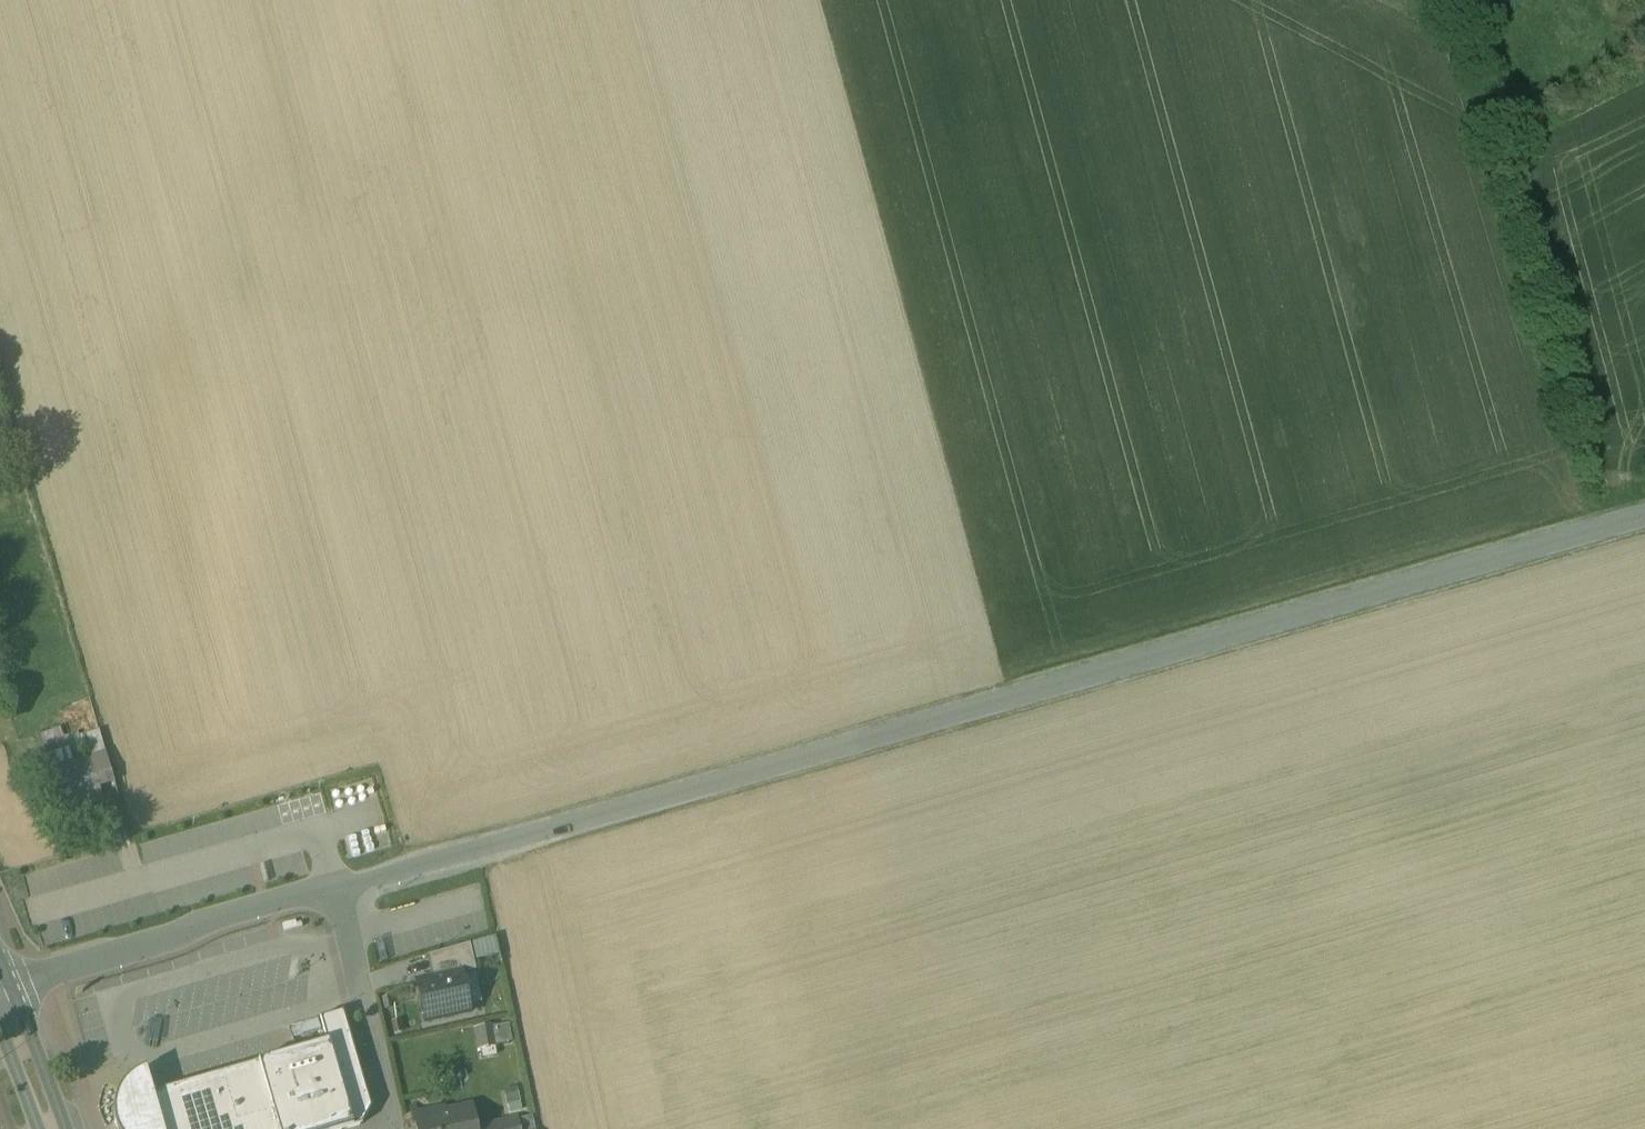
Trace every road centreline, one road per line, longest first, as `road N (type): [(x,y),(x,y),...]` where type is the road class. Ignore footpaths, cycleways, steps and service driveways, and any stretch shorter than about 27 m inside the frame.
road 1 (unclassified): [(1644,516),(336,887)]
road 2 (unclassified): [(336,887),(1,988)]
road 3 (residential): [(336,887),(393,1128)]
road 4 (primary): [(1,988),(51,1128)]

